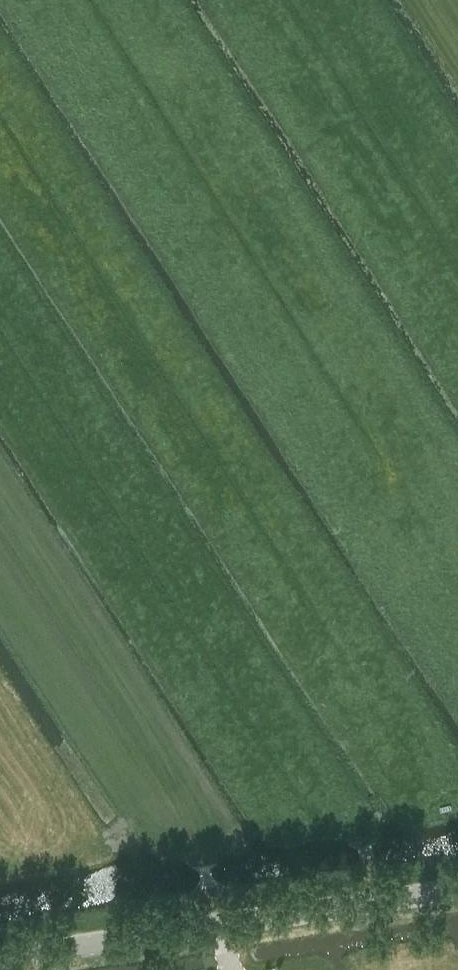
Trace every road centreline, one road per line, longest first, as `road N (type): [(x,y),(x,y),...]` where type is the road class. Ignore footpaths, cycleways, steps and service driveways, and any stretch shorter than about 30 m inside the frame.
road 1 (unclassified): [(0,961),(457,890)]

